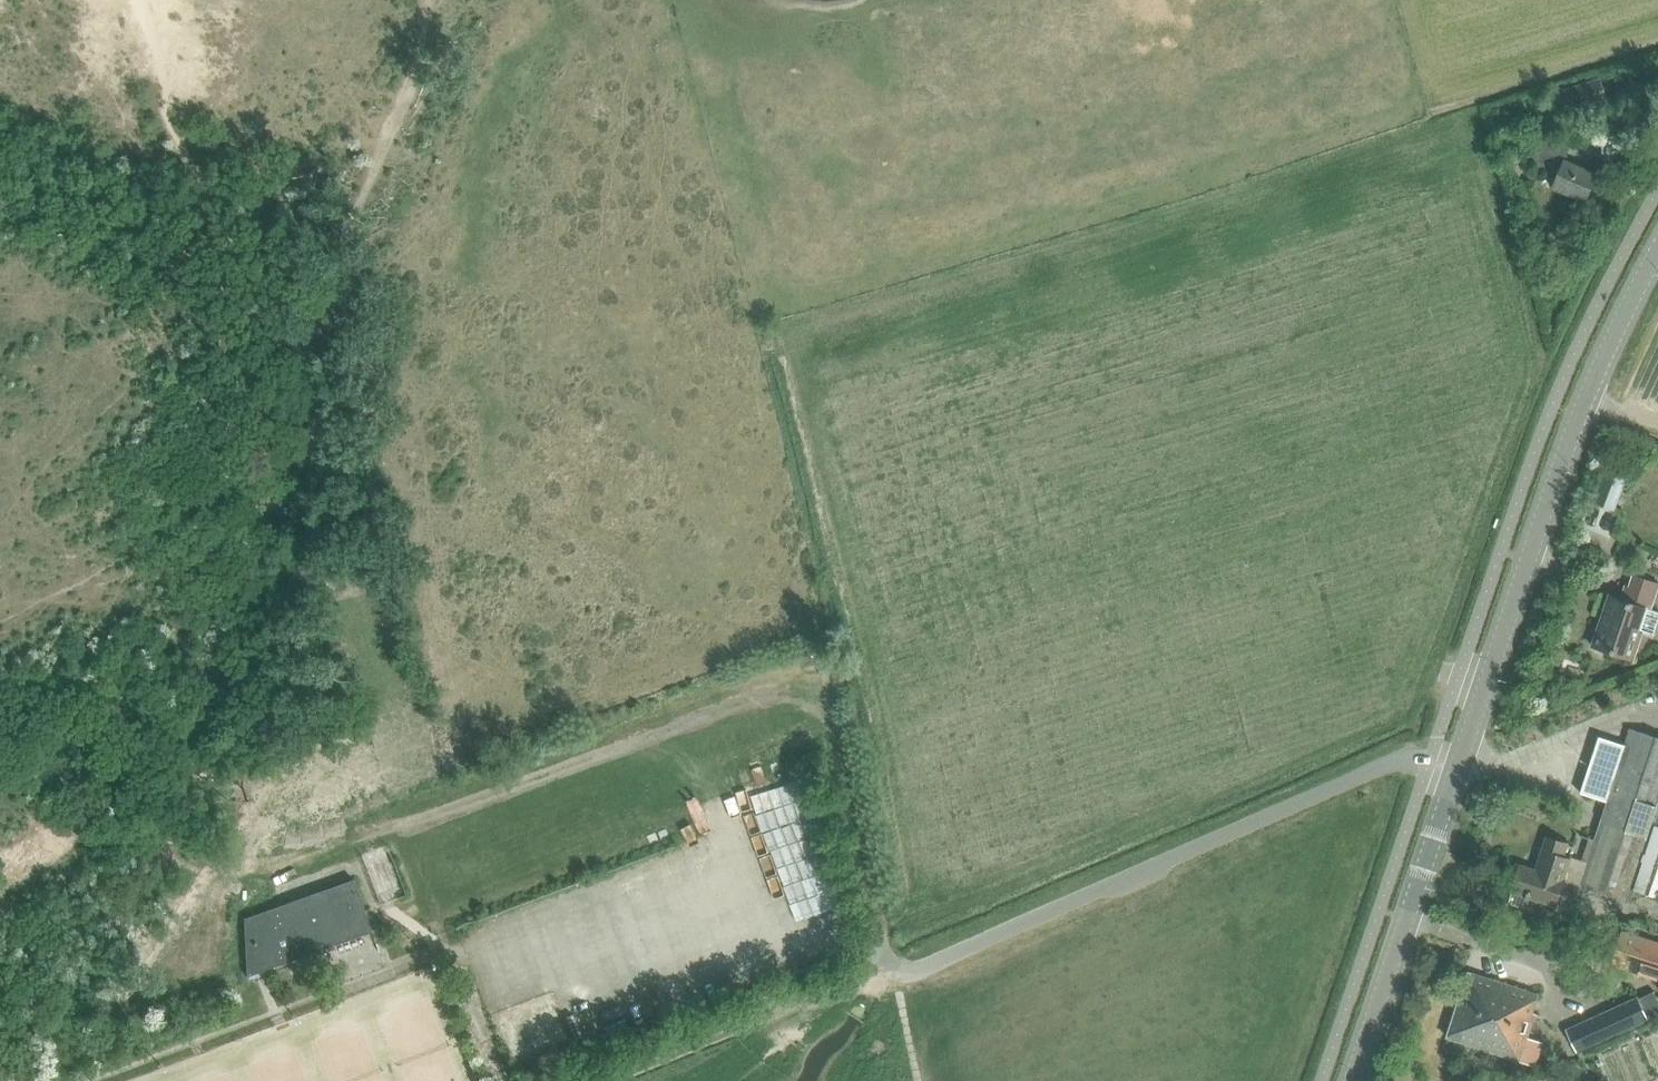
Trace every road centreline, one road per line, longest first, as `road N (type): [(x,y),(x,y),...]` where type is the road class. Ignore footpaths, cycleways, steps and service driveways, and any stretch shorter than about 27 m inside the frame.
road 1 (secondary): [(1355,1080),(1554,491),(1657,261)]
road 2 (track): [(268,873),(397,828)]
road 3 (track): [(397,828),(444,951)]

